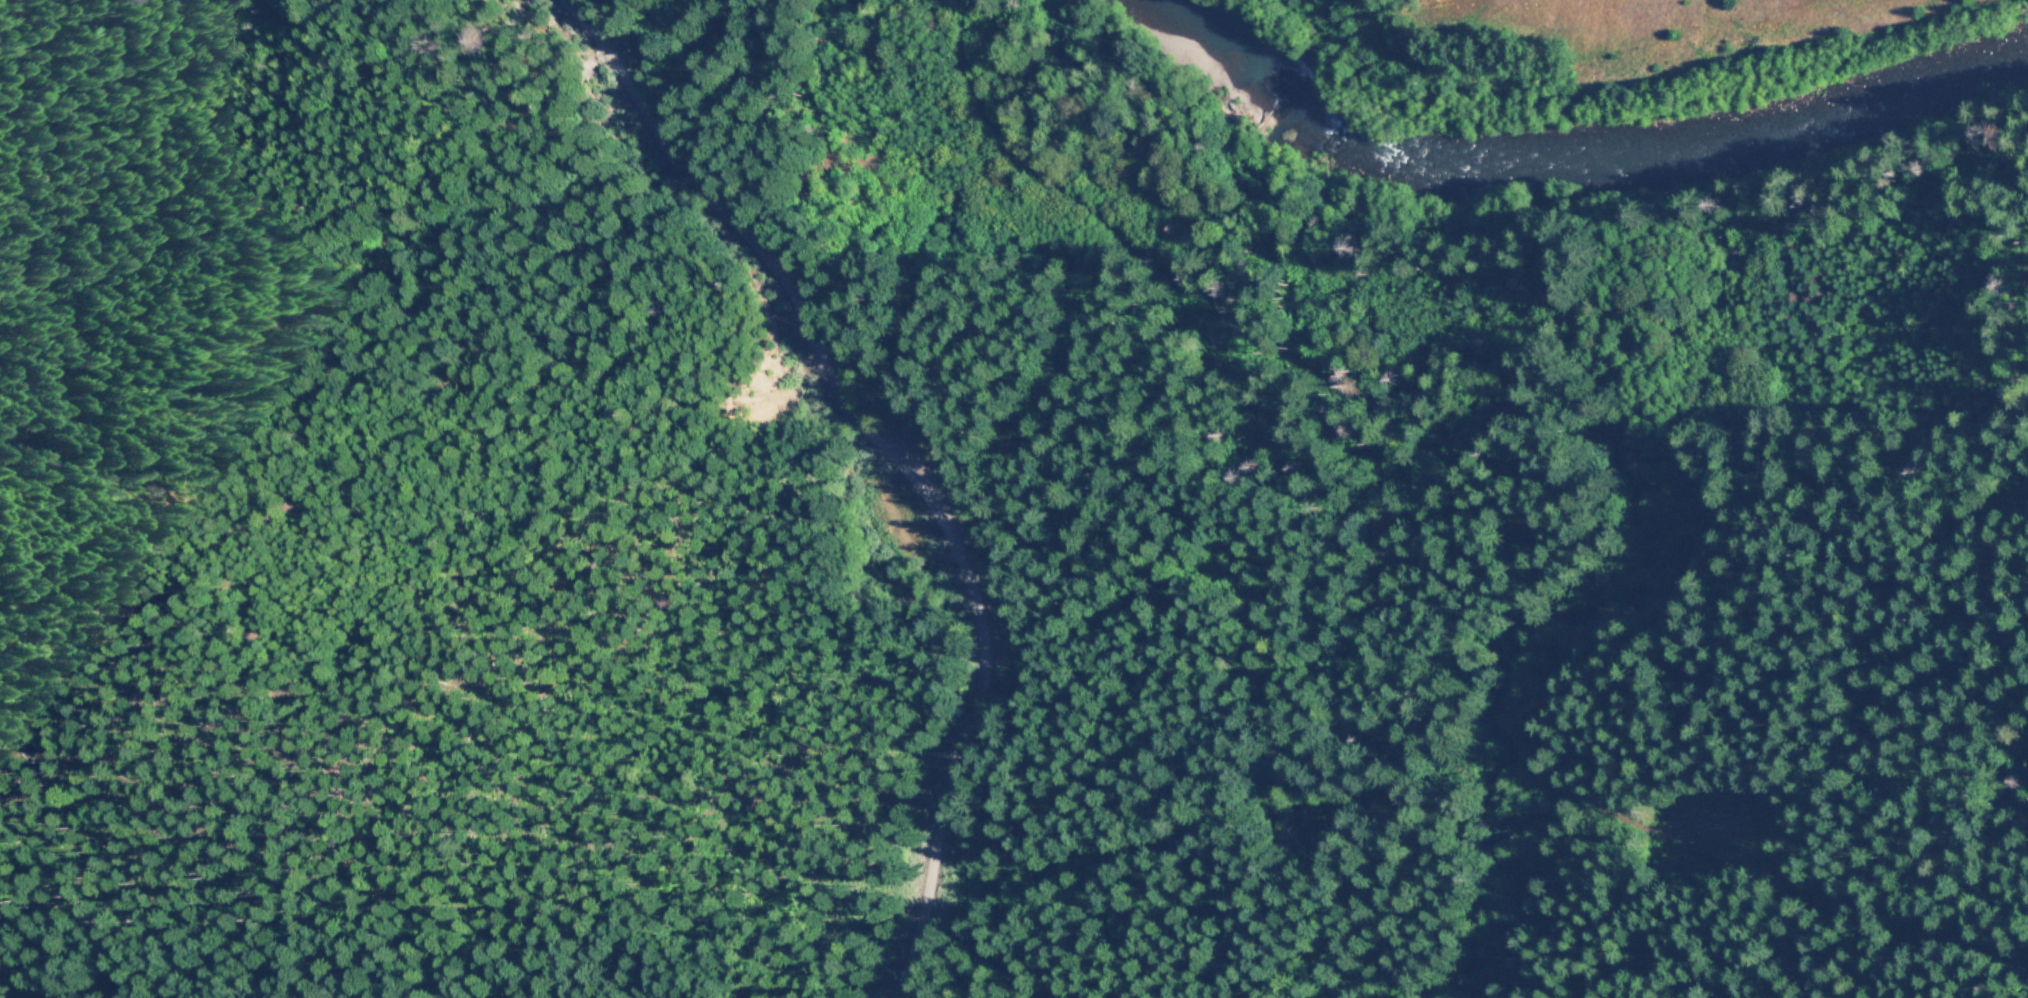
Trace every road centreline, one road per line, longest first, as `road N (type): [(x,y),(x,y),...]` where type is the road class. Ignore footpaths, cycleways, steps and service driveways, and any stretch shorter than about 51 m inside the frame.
road 1 (residential): [(558,0),(592,38),(759,152),(861,260),(903,379),(921,715),(891,823),(837,925),(764,997)]
road 2 (track): [(1453,0),(1404,9),(1331,44)]

